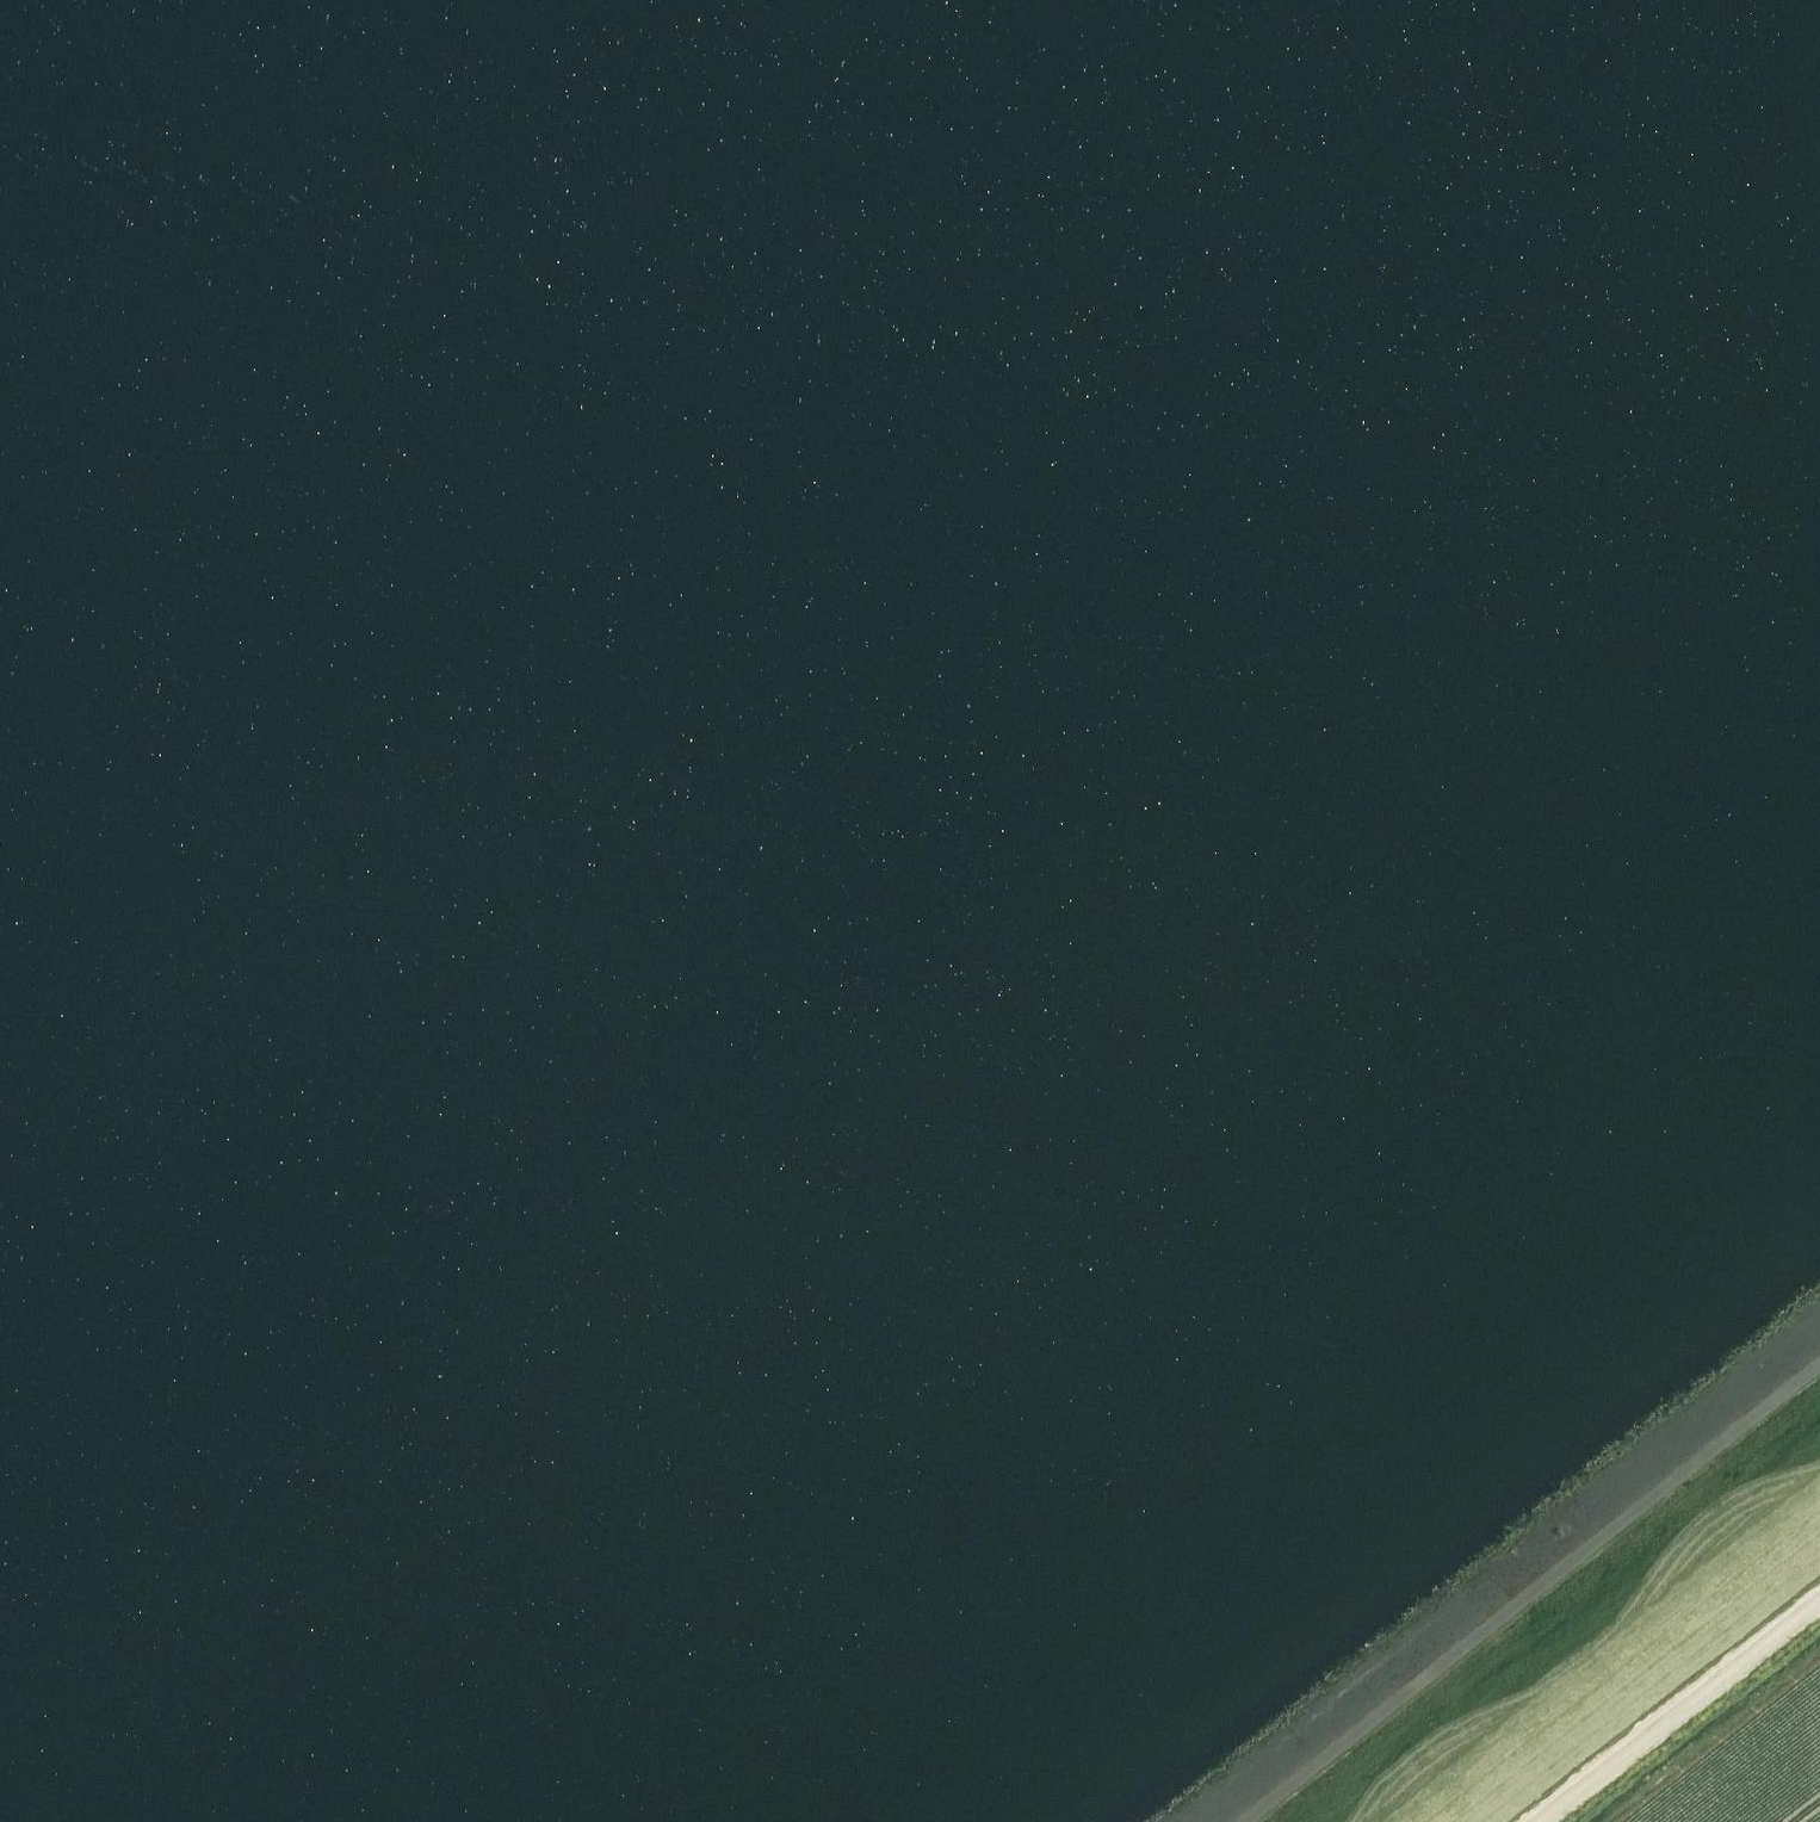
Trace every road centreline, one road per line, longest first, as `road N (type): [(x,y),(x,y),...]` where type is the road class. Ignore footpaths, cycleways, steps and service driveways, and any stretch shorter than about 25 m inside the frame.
road 1 (track): [(1819,1604),(1546,1821)]

